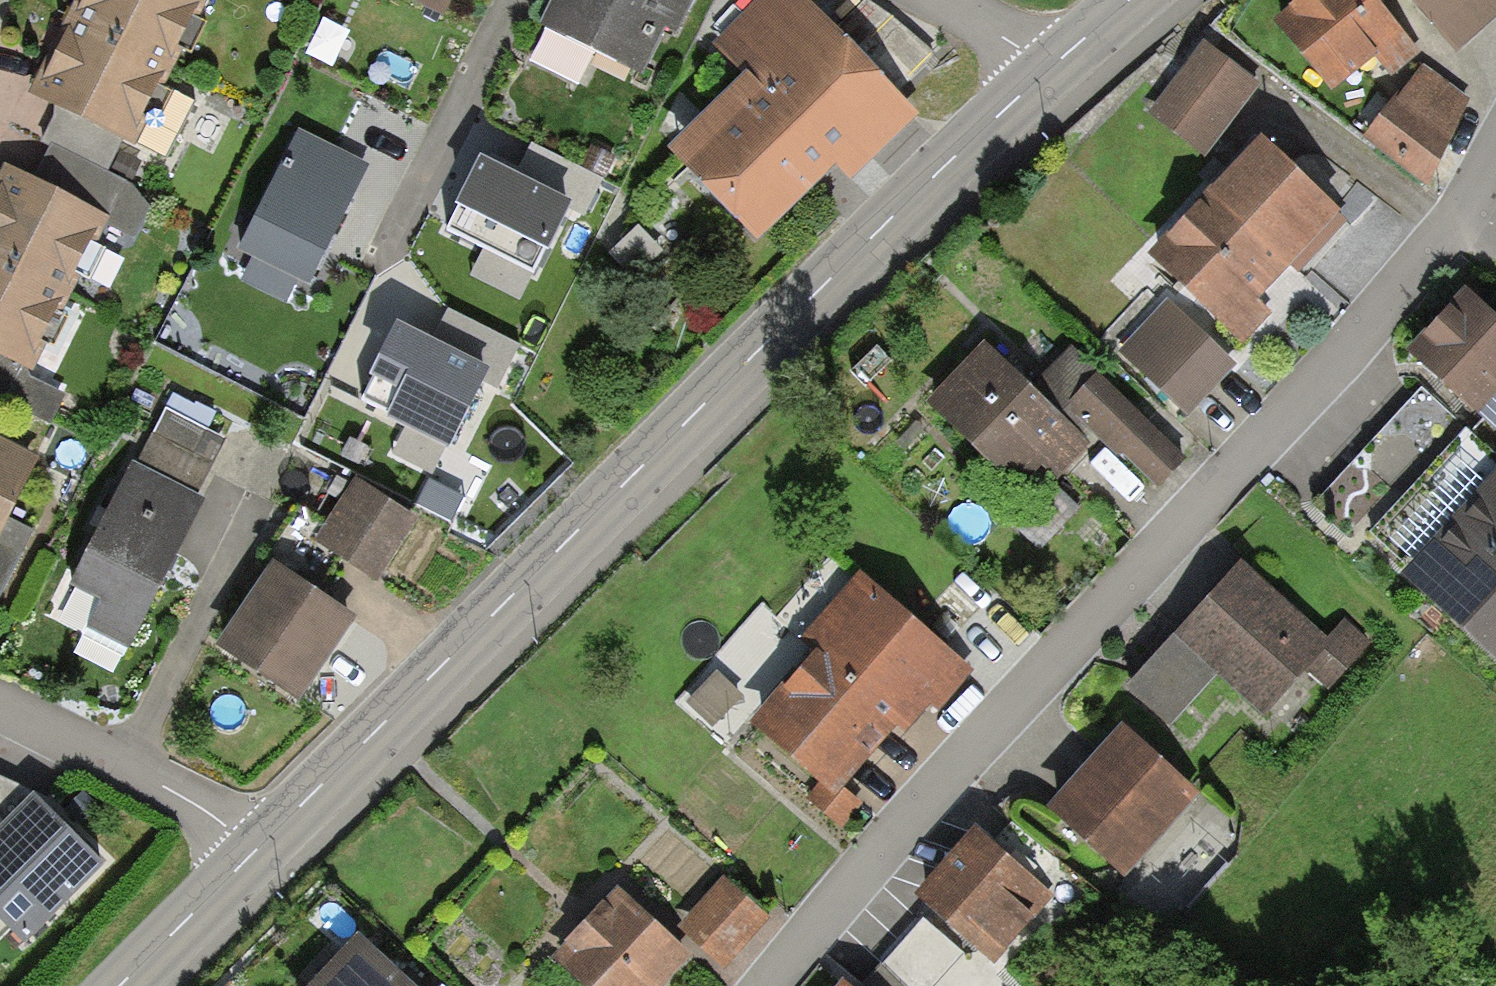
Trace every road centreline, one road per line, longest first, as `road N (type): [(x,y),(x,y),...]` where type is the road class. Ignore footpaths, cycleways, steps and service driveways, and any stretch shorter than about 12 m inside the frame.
road 1 (residential): [(1495,156),(1468,207),(833,898),(763,985)]
road 2 (tertiary): [(1047,71),(257,847)]
road 3 (residential): [(0,705),(131,759),(257,847)]
road 4 (tertiary): [(257,847),(120,985)]
road 5 (residential): [(1047,71),(1000,32),(942,0)]

